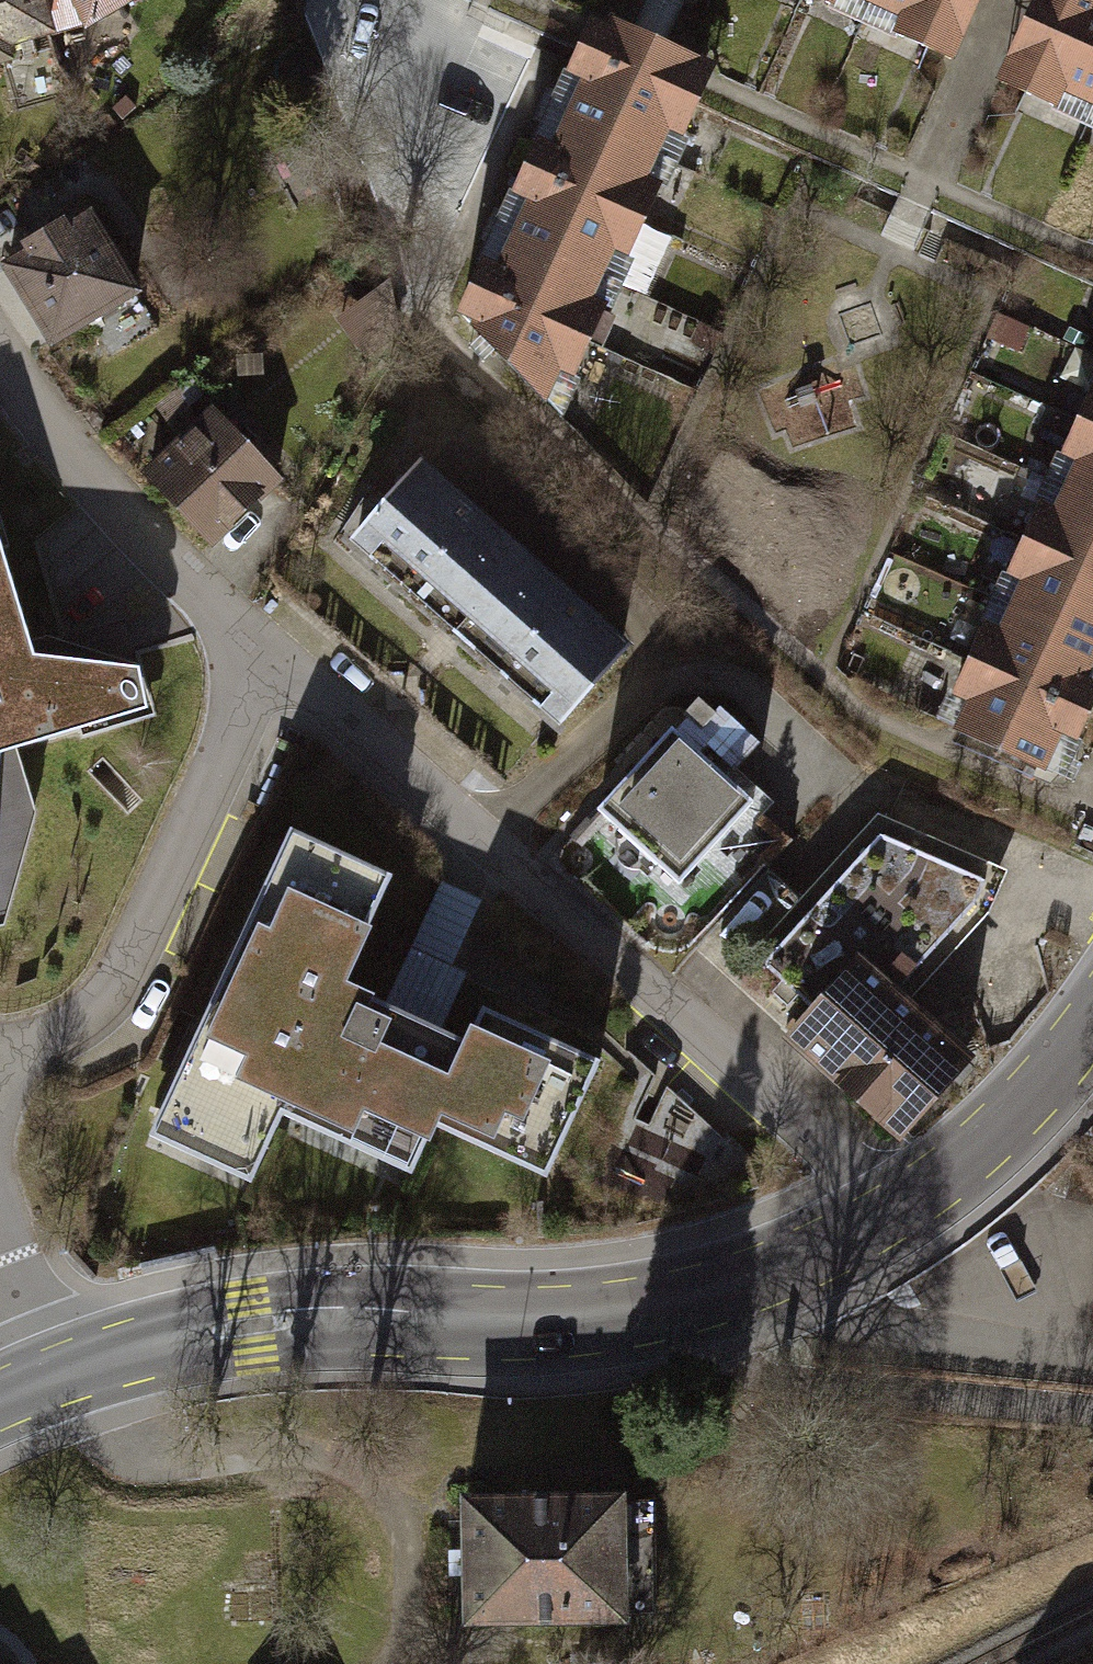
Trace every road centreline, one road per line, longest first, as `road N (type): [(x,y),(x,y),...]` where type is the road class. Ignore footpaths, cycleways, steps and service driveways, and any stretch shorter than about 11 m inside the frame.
road 1 (residential): [(859,1233),(818,1134),(268,650)]
road 2 (secondary): [(52,1374),(253,1317),(382,1312),(603,1323),(777,1271),(859,1233)]
road 3 (residential): [(268,650),(117,980),(95,1010),(0,1059)]
road 4 (residential): [(268,650),(60,434),(0,356)]
road 5 (secondary): [(859,1233),(972,1151),(1092,1021)]
road 6 (residential): [(52,1374),(0,1233)]

